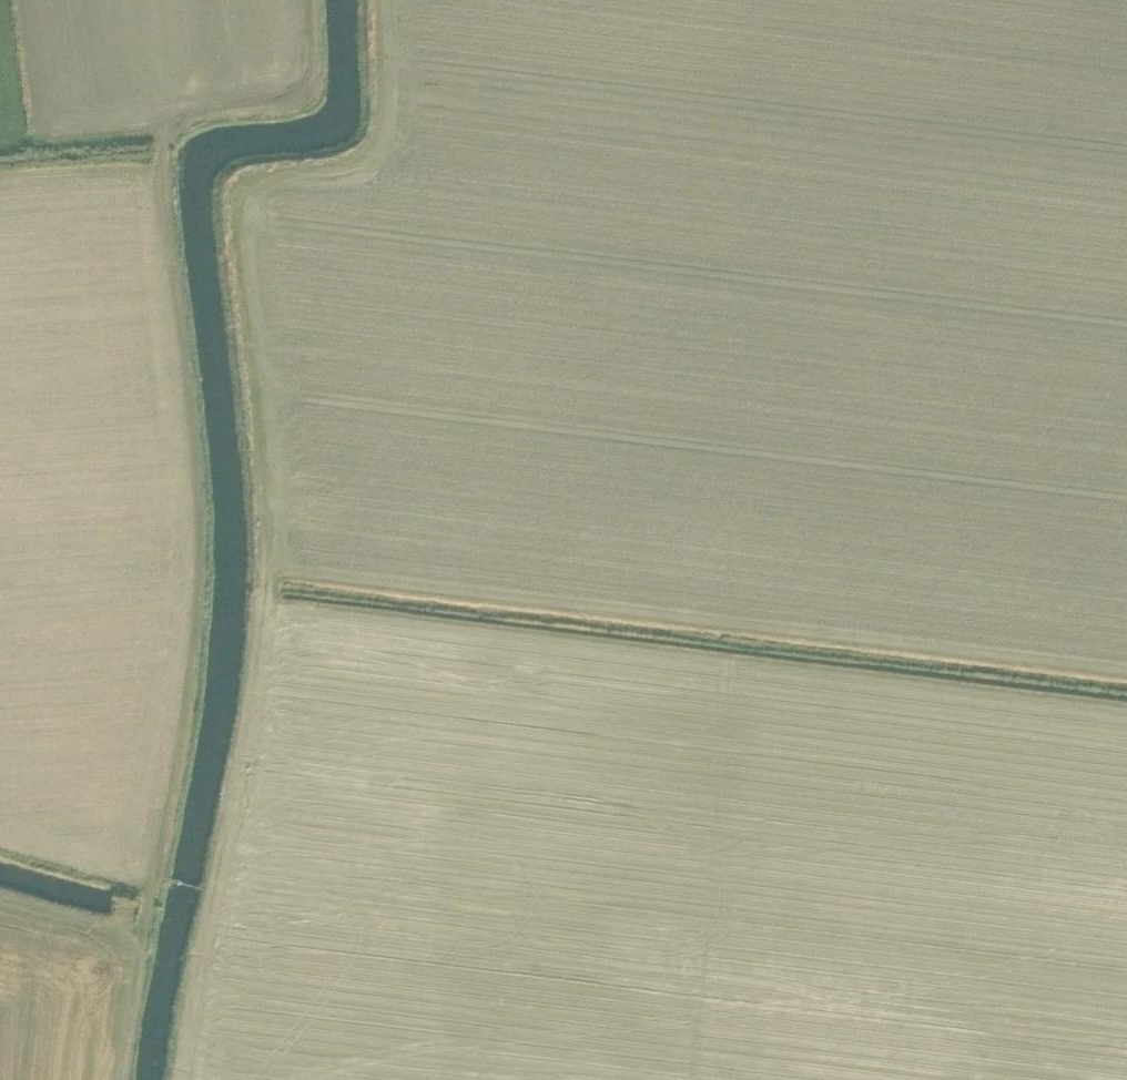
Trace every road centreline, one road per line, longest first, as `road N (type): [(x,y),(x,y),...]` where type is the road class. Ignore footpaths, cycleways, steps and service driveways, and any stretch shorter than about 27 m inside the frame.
road 1 (track): [(186,1079),(258,683),(265,596),(269,520),(239,203),(252,189),(282,180),(363,166),(382,143),(388,121),(383,0)]

